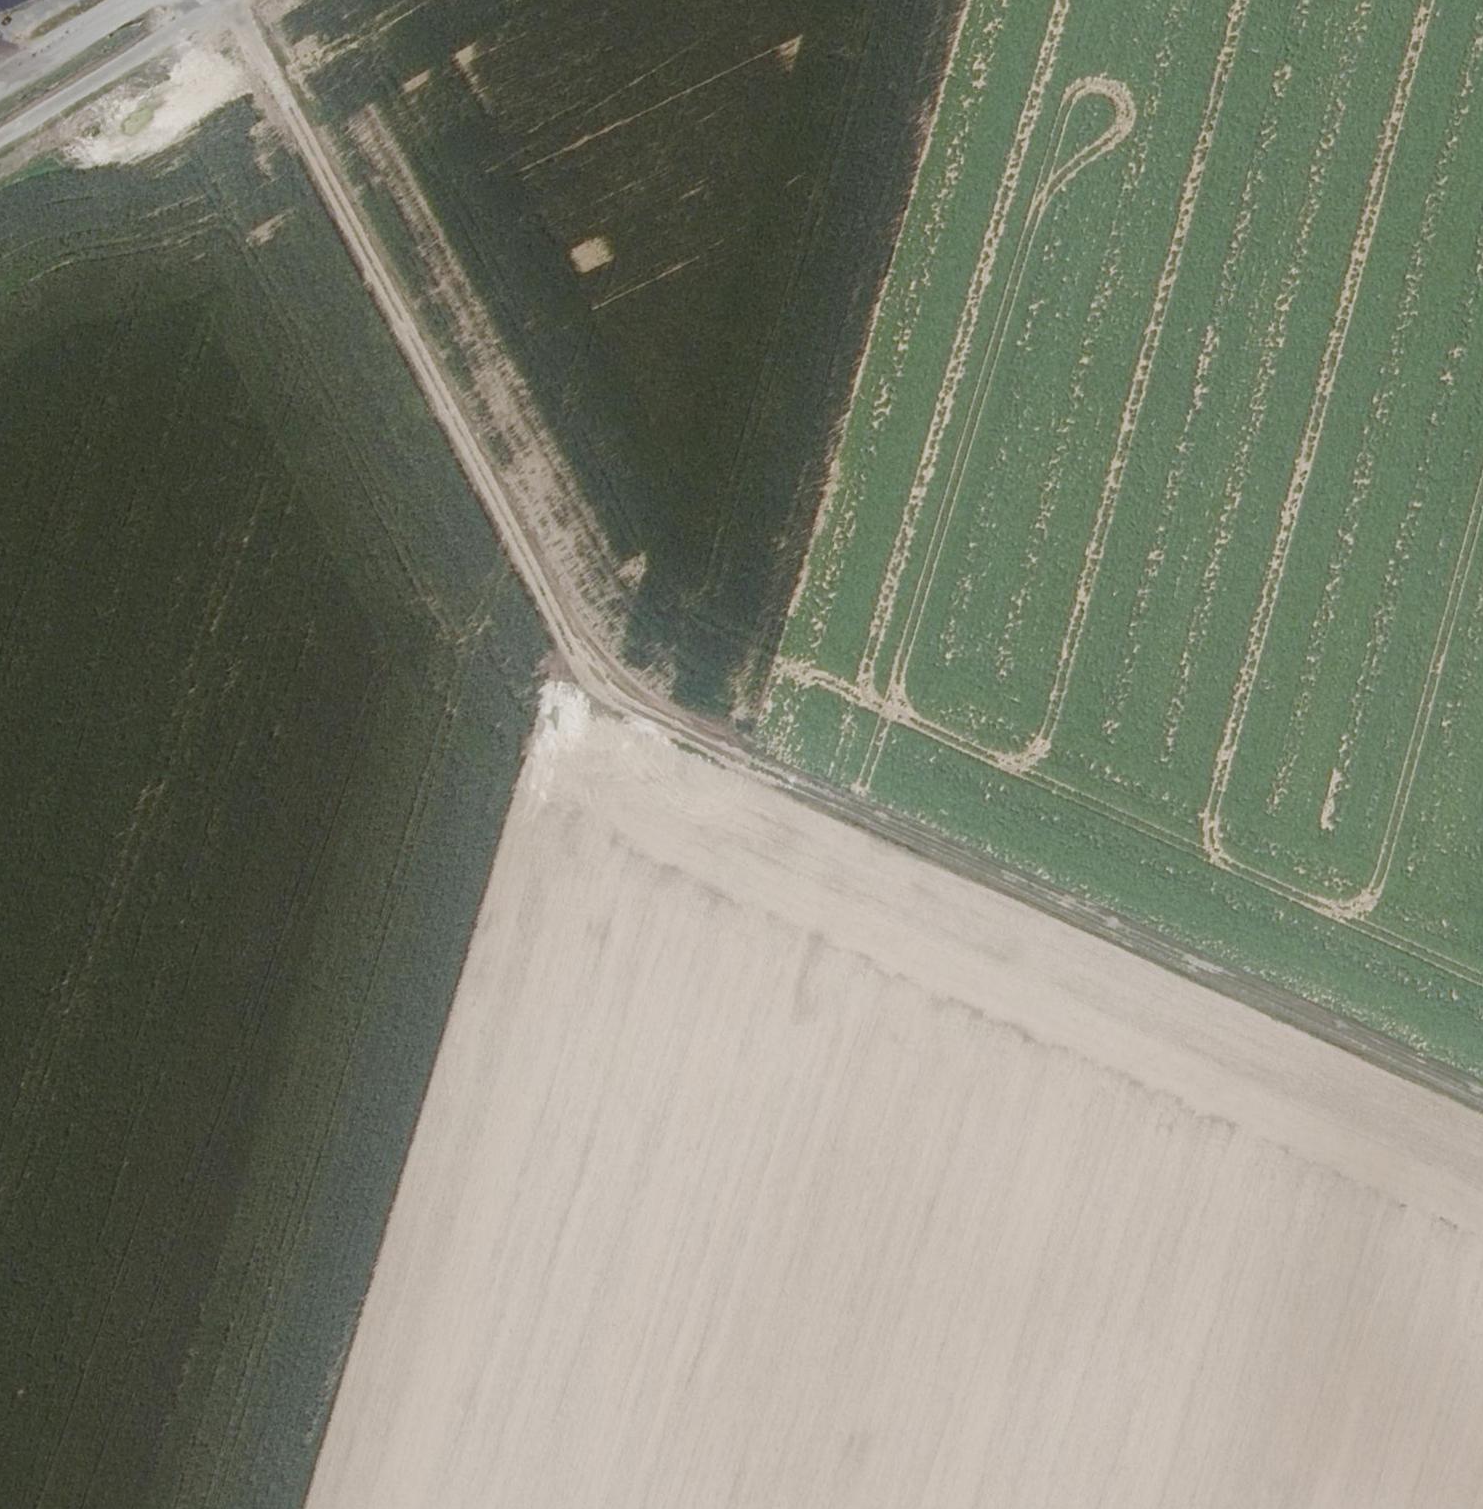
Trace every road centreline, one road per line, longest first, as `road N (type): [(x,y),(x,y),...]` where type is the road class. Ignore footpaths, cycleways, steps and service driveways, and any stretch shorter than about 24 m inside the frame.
road 1 (track): [(1482,1087),(592,684),(574,632),(765,0)]
road 2 (unclassified): [(0,137),(229,0)]

